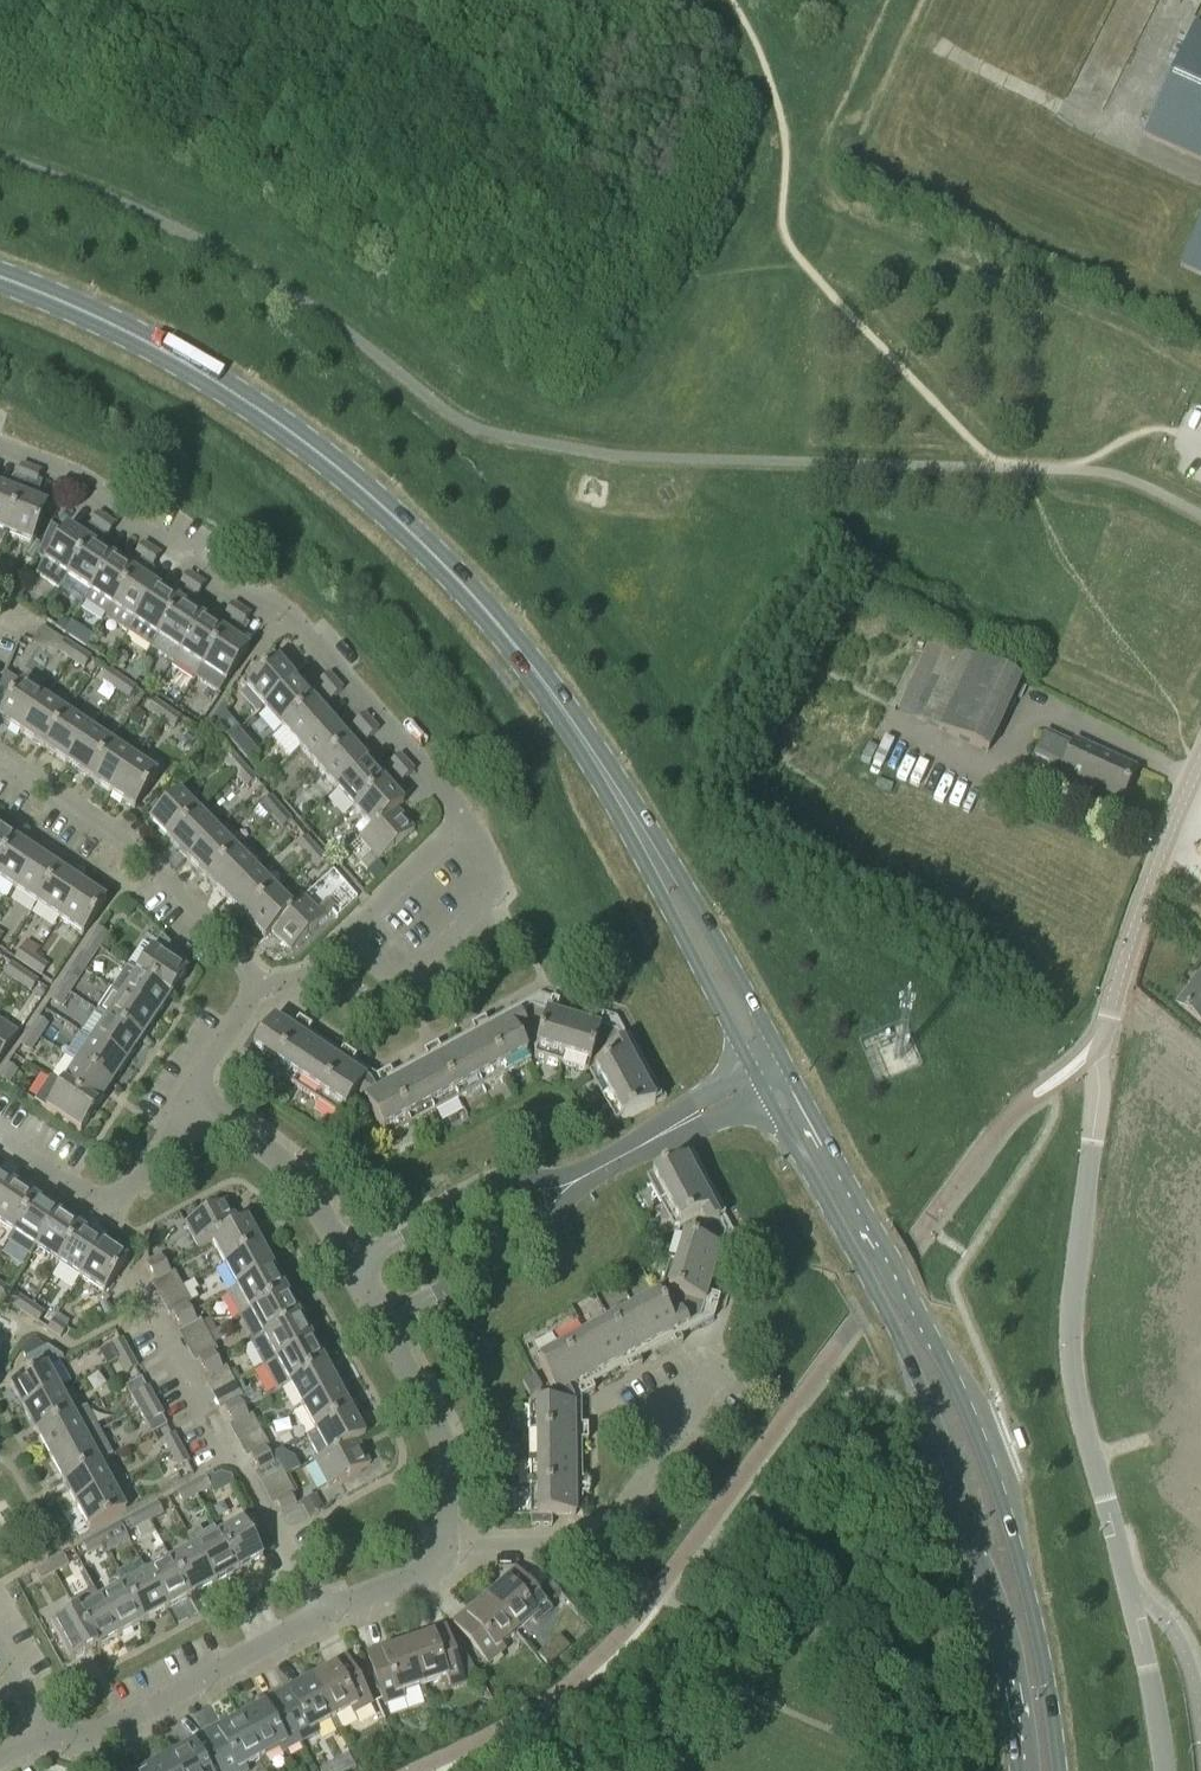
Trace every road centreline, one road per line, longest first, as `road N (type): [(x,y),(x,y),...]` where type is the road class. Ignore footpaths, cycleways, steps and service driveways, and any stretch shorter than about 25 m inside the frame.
road 1 (unclassified): [(1166,1770),(1149,1669),(1075,1396),(1072,1328),(1099,1088),(1087,1051),(1103,1029),(1139,910),(1200,759)]
road 2 (residential): [(257,986),(305,974),(468,815),(287,612),(239,591),(116,511),(80,477),(0,445)]
road 3 (secondary): [(610,784),(491,619),(362,490),(179,361),(0,278)]
road 4 (secondary): [(1059,1770),(1037,1637),(975,1430),(787,1065)]
road 5 (secondary): [(759,1081),(886,1314),(947,1456),(988,1601),(1016,1770)]
road 6 (track): [(996,467),(787,244),(779,112),(757,48),(728,0)]
road 7 (residential): [(41,1736),(86,1741),(323,1613),(412,1580),(440,1544)]
road 8 (residential): [(0,758),(128,845),(257,986)]
road 9 (secondary): [(787,1065),(683,882),(610,784)]
road 10 (secondary): [(610,784),(759,1081)]
road 11 (residential): [(440,1544),(593,1544),(667,1453),(681,1405)]
road 12 (residential): [(197,1104),(130,1185),(110,1197),(80,1190),(0,1137)]
road 13 (unclassified): [(381,1324),(526,1243),(575,1180)]
road 14 (unclassified): [(575,1180),(497,1188),(350,1266)]
road 15 (residential): [(440,1544),(444,1452),(381,1324)]
road 16 (residential): [(350,1266),(296,1174),(197,1104)]
road 17 (unclassified): [(575,1180),(759,1081)]
road 18 (residential): [(197,1104),(205,1070),(257,986)]

